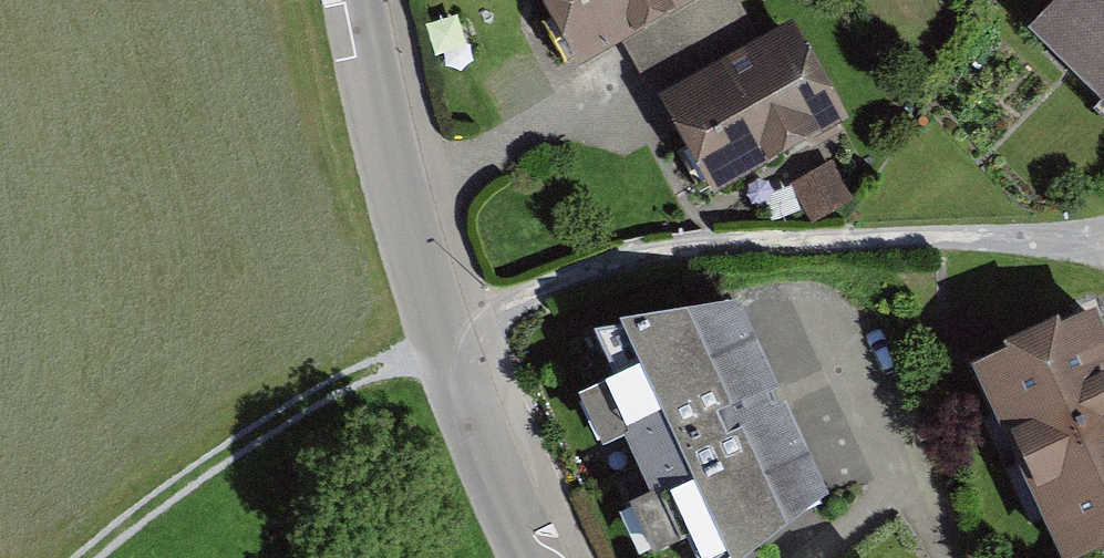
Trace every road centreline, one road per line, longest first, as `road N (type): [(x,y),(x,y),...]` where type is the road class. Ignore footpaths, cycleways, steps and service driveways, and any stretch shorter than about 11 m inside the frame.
road 1 (residential): [(525,557),(390,183),(362,0)]
road 2 (track): [(439,338),(291,407),(85,557)]

